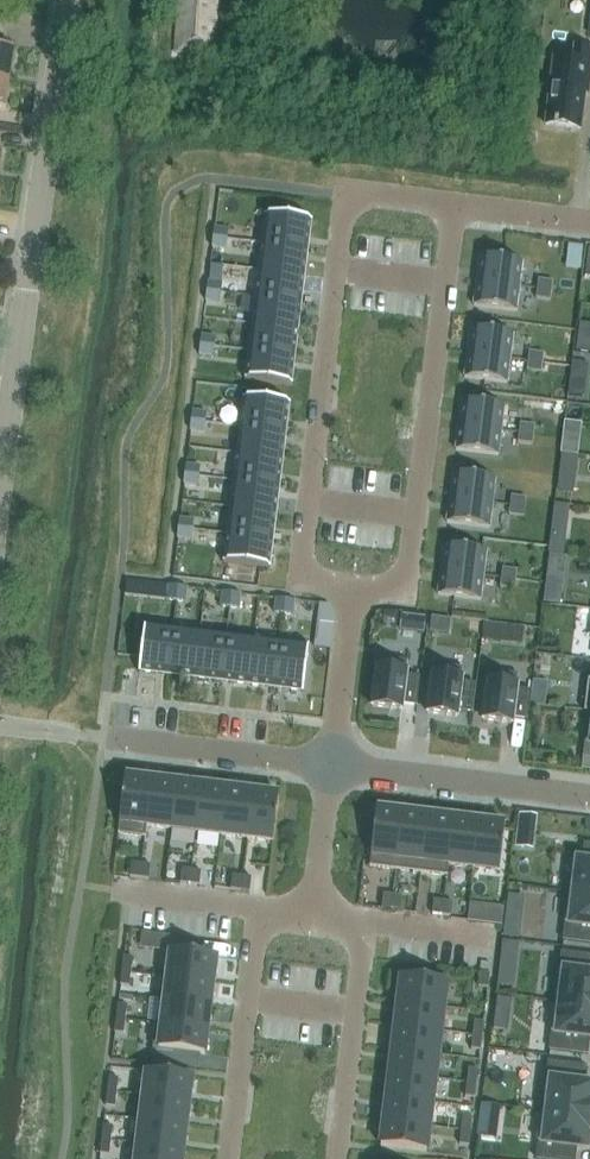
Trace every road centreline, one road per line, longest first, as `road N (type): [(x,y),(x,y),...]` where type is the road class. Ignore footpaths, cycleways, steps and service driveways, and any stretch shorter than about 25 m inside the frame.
road 1 (residential): [(453,203),(371,197),(344,221),(338,243),(301,555),(317,580),(351,594)]
road 2 (residential): [(0,488),(68,0)]
road 3 (residential): [(351,594),(389,586),(410,567),(453,203)]
road 4 (residential): [(0,725),(330,764)]
road 5 (residential): [(330,764),(589,796)]
road 6 (residential): [(282,912),(261,929),(252,953),(228,1158)]
road 7 (residential): [(340,1158),(361,963),(346,919)]
road 8 (residential): [(351,594),(330,764)]
road 9 (residential): [(282,912),(114,890)]
road 10 (residential): [(346,919),(497,938)]
road 11 (residential): [(330,764),(316,908)]
road 12 (residential): [(589,221),(453,203)]

